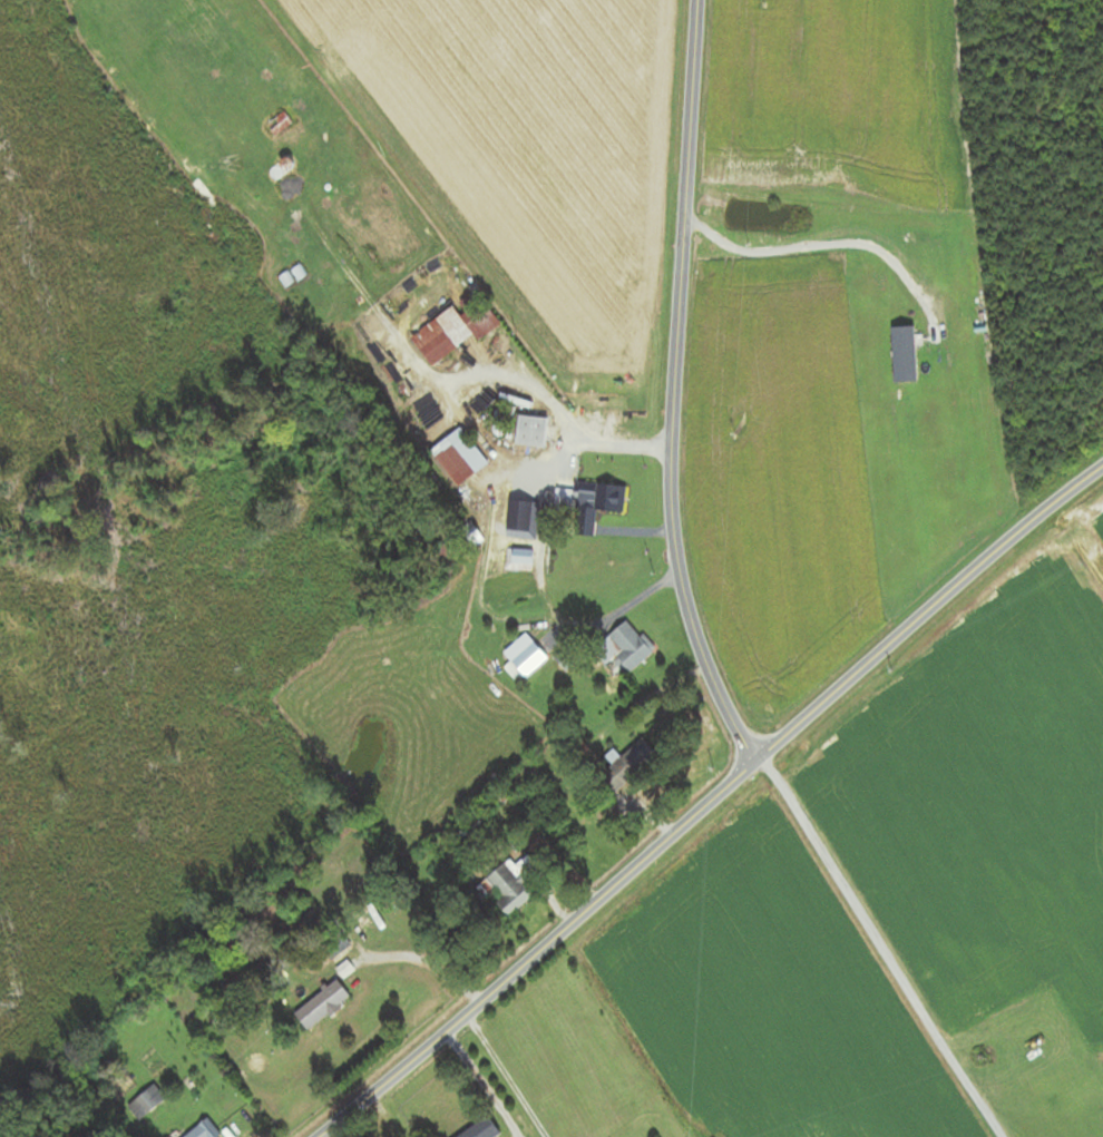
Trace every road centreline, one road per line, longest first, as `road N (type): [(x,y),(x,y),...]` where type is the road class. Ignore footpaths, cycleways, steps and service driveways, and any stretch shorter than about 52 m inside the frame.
road 1 (residential): [(758,755),(718,693),(675,552),(668,459),(696,0)]
road 2 (residential): [(314,1136),(525,966),(758,755)]
road 3 (residential): [(758,755),(1102,467)]

